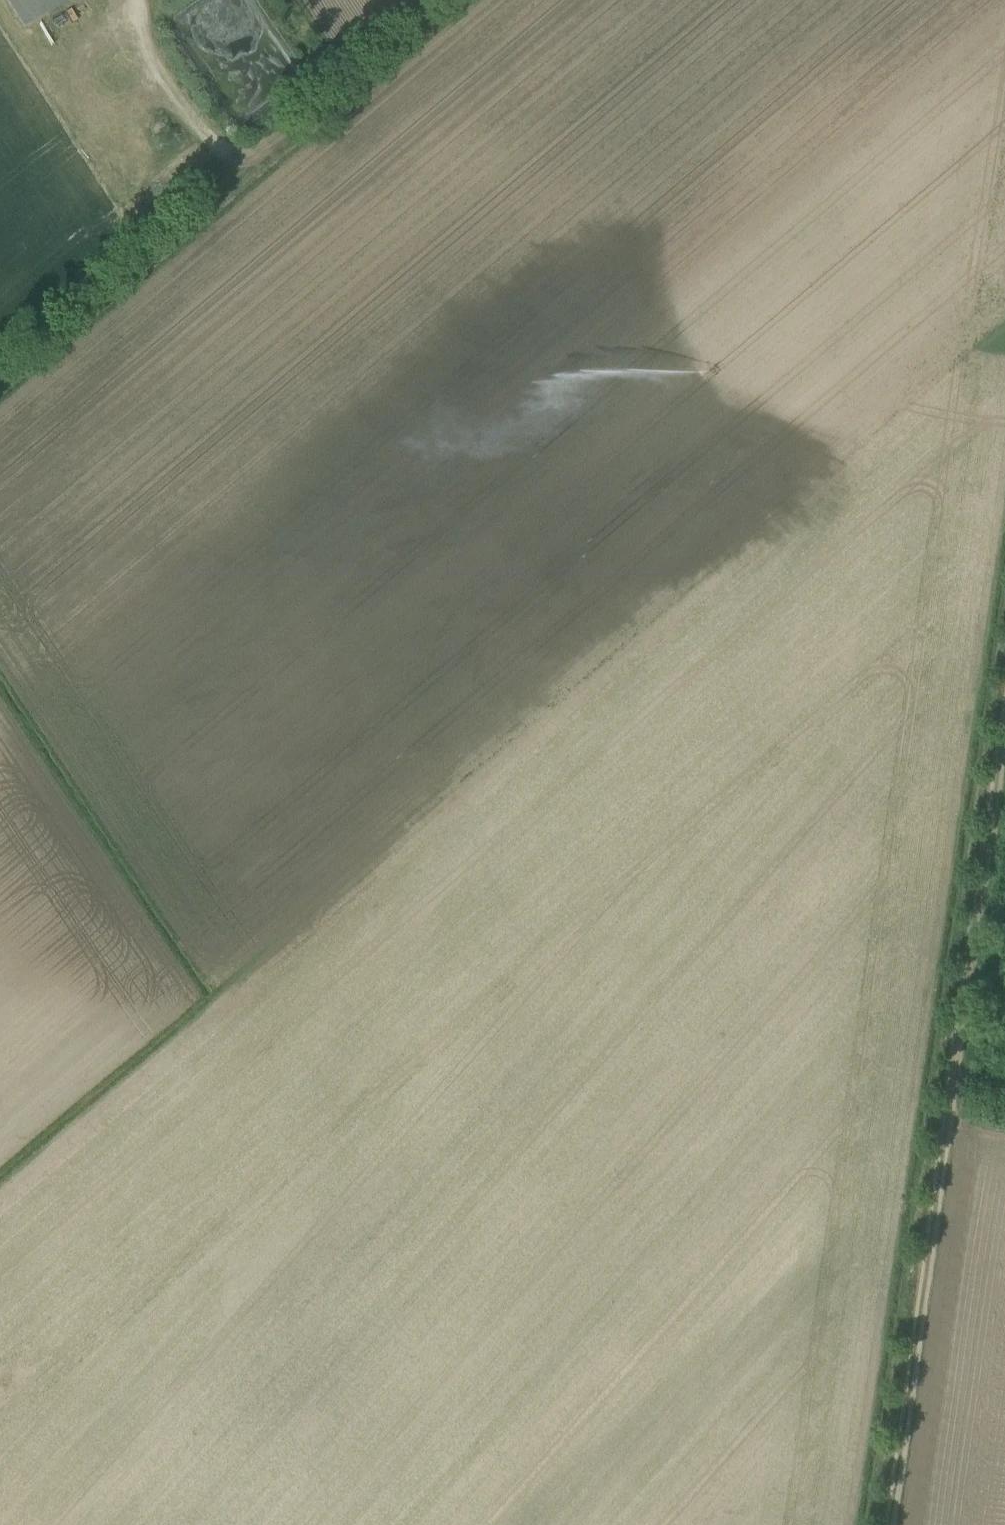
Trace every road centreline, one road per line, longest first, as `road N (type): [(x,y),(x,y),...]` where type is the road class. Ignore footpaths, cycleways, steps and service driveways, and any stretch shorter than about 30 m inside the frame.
road 1 (track): [(887,1524),(1004,729)]
road 2 (track): [(444,0),(0,376)]

